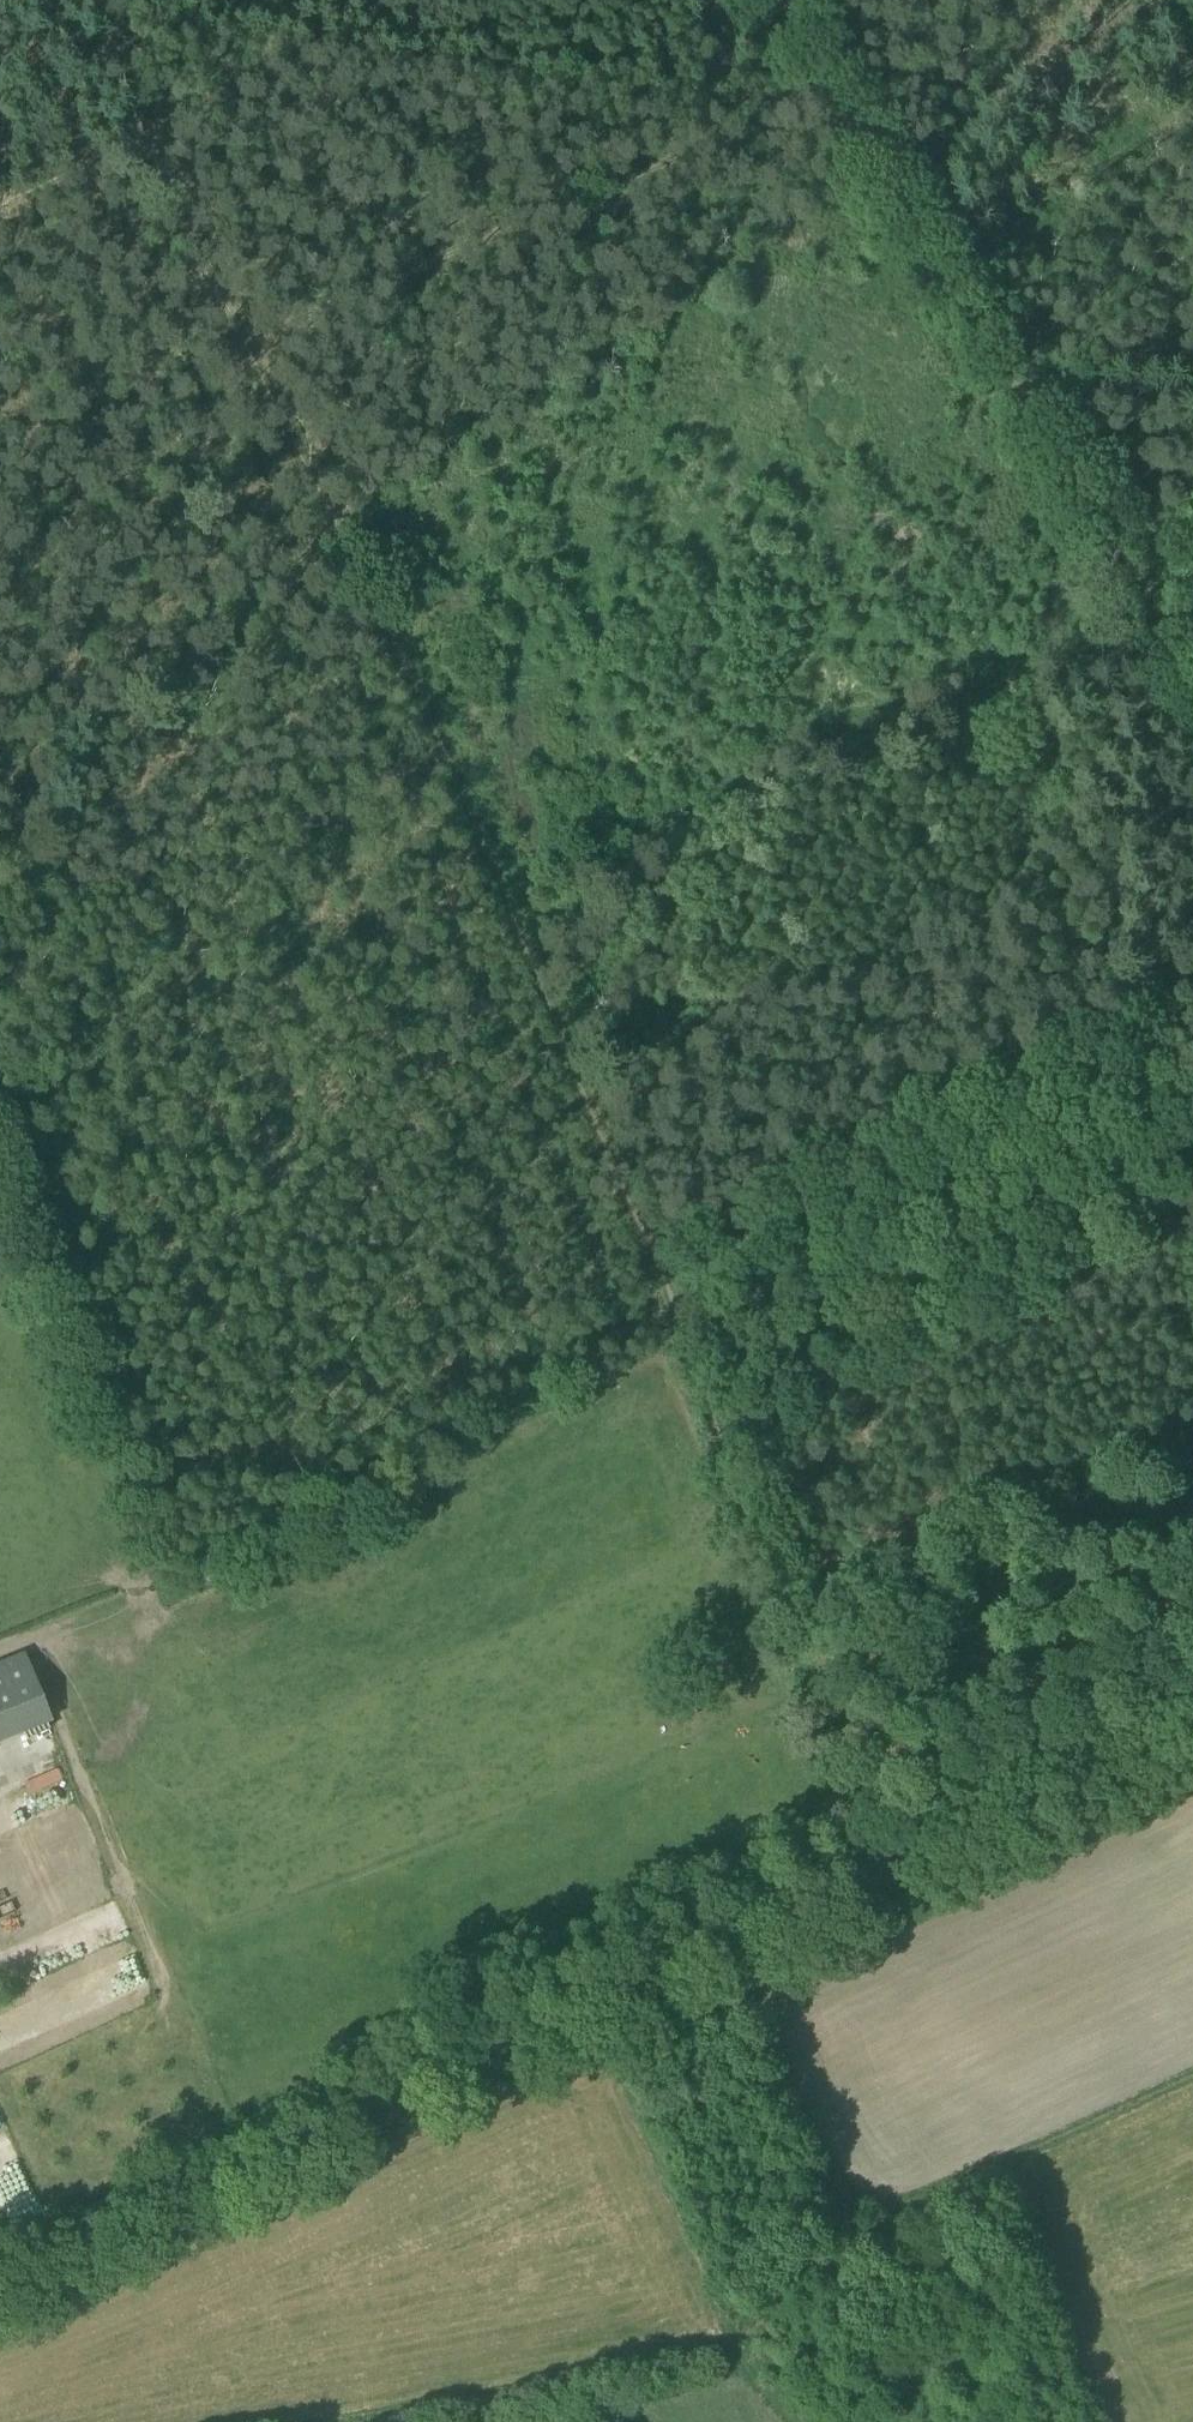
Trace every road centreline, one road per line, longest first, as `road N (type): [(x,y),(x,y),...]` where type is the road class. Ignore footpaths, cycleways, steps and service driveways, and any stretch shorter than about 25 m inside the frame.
road 1 (unclassified): [(0,2282),(1192,1726)]

